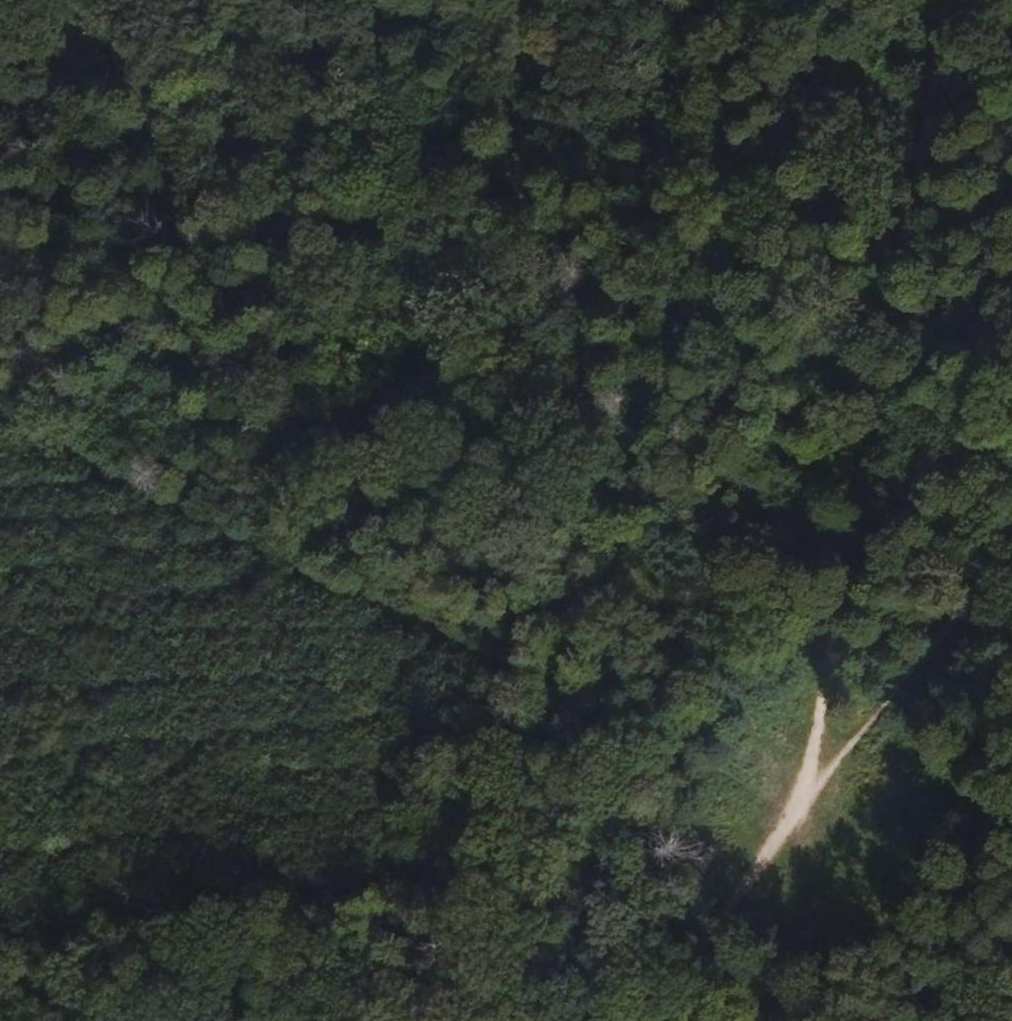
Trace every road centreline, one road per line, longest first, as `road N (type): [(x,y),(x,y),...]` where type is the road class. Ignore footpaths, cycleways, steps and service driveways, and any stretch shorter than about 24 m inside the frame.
road 1 (track): [(800,810),(231,0)]
road 2 (track): [(800,810),(0,415)]
road 3 (track): [(933,0),(845,585),(800,810)]
road 4 (track): [(800,810),(0,917)]
road 5 (track): [(800,810),(1011,542)]
road 6 (track): [(800,810),(644,1020)]

